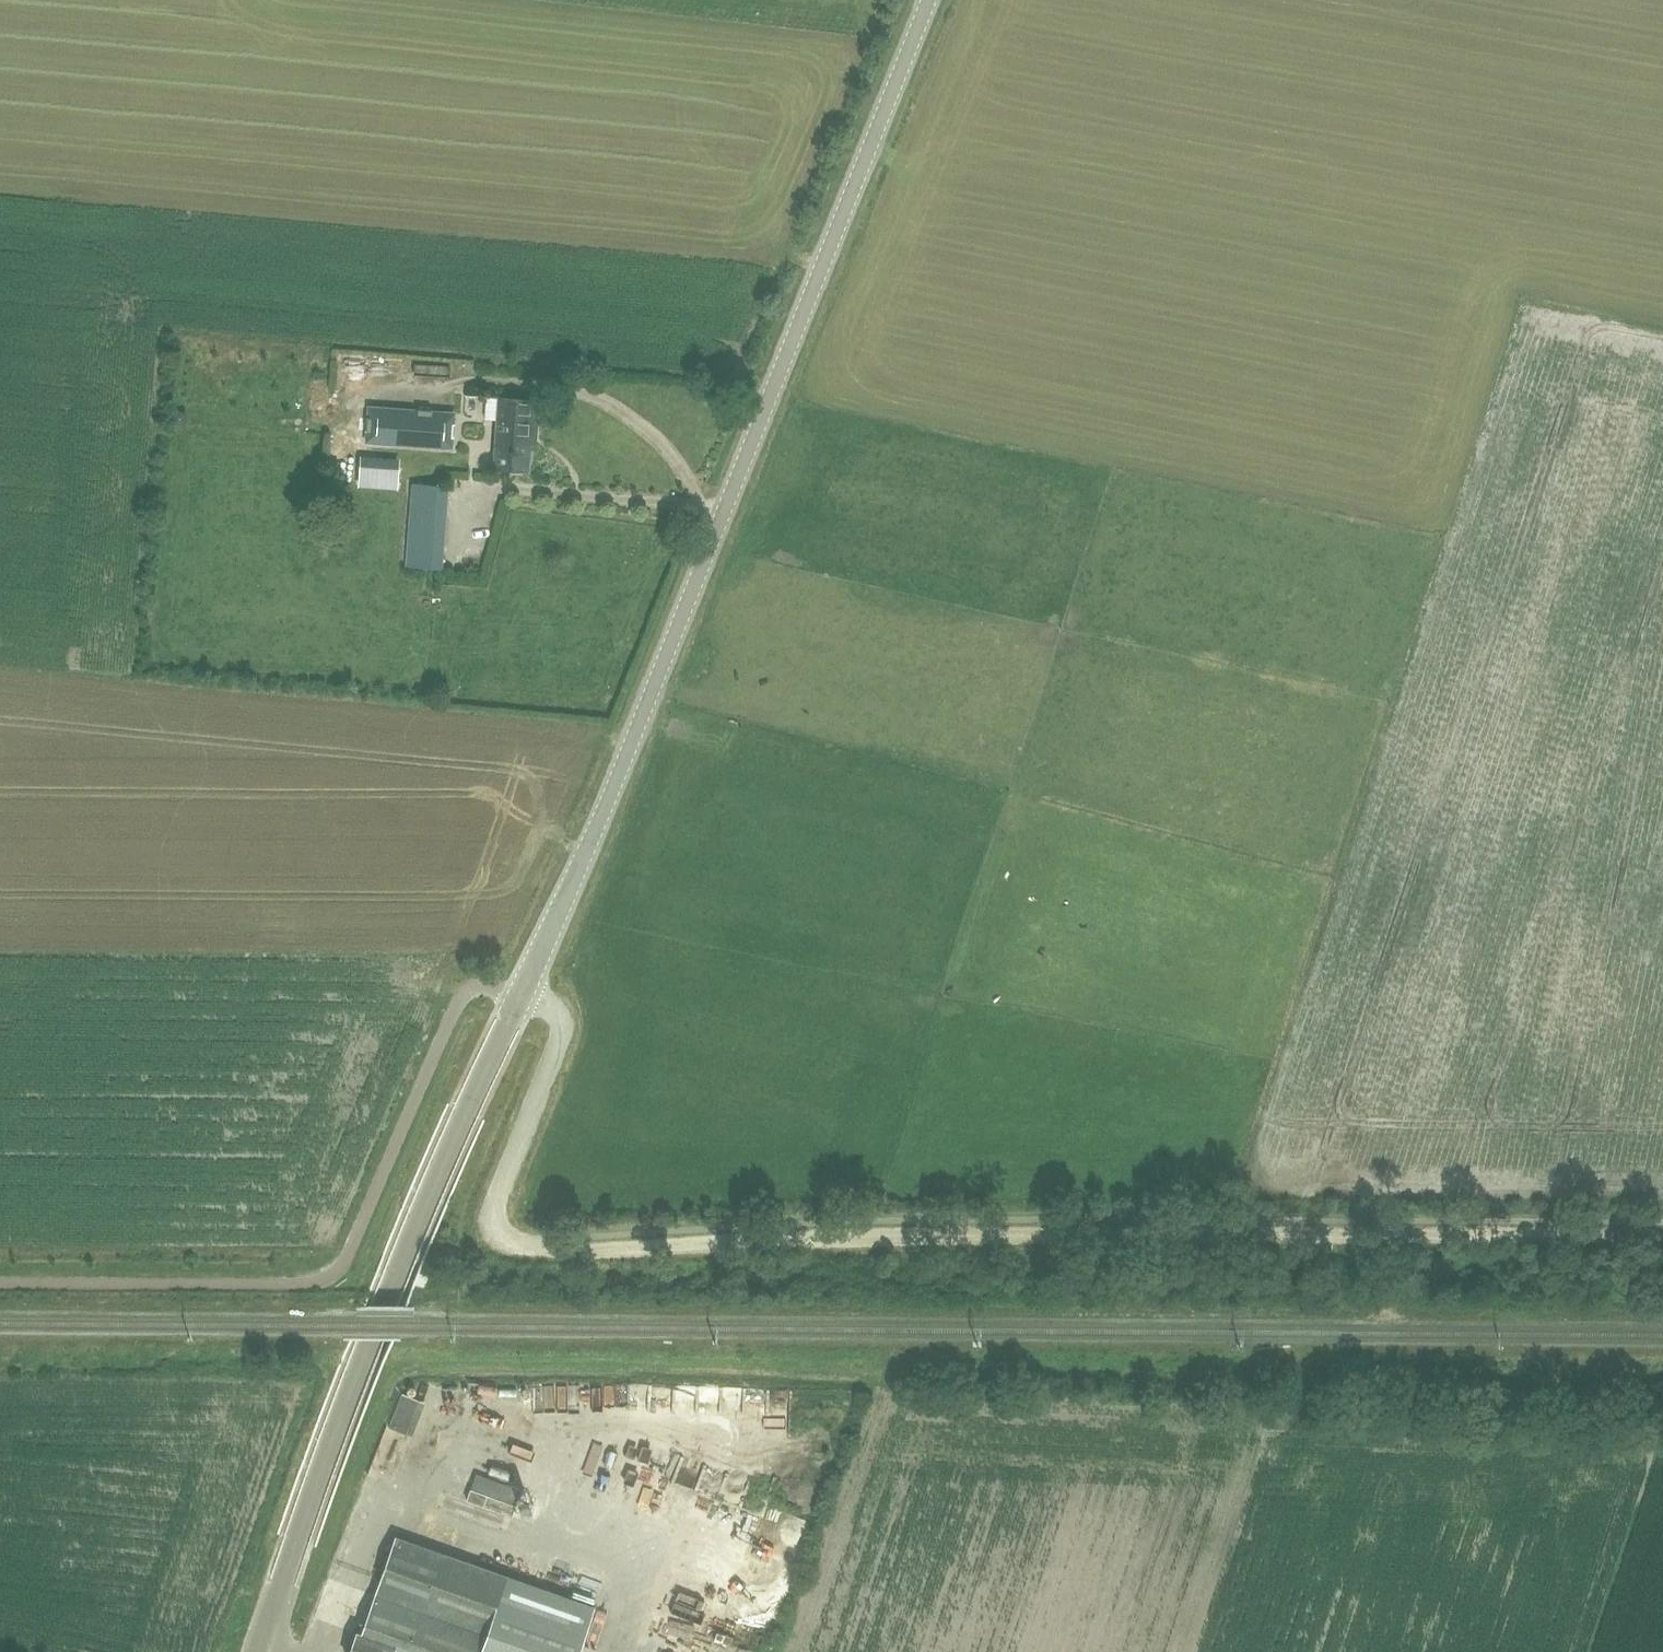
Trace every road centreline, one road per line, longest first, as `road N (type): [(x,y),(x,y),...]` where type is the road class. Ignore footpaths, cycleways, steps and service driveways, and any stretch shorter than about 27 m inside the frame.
road 1 (track): [(1662,1239),(857,1237),(545,1252),(523,1244)]
road 2 (unclassified): [(518,996),(651,694),(929,0)]
road 3 (unclassified): [(257,1651),(386,1300),(518,996)]
road 4 (unclassified): [(523,1244),(503,1237),(494,1222),(562,1030),(547,1006),(518,996)]

